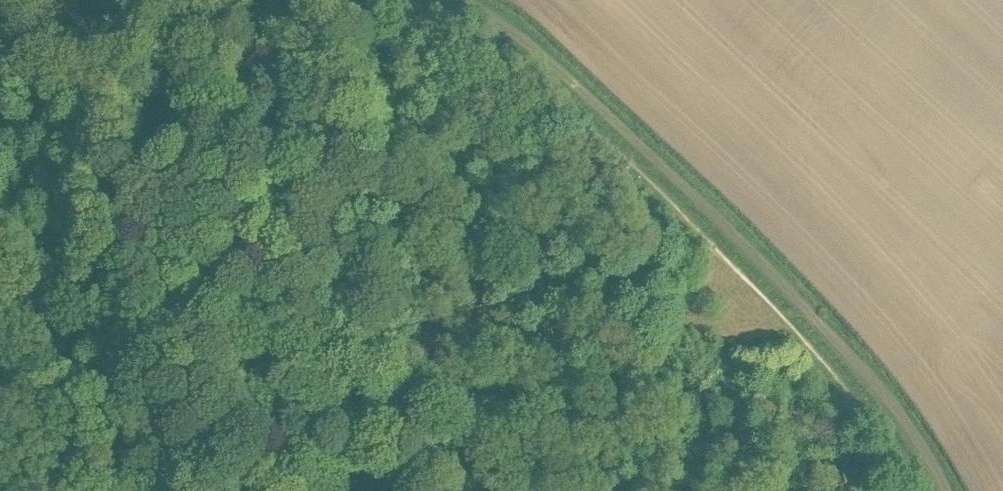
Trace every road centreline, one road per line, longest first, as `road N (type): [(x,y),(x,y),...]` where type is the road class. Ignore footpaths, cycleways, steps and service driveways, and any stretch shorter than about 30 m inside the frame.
road 1 (track): [(947,490),(875,385),(752,253),(542,60),(453,0)]

